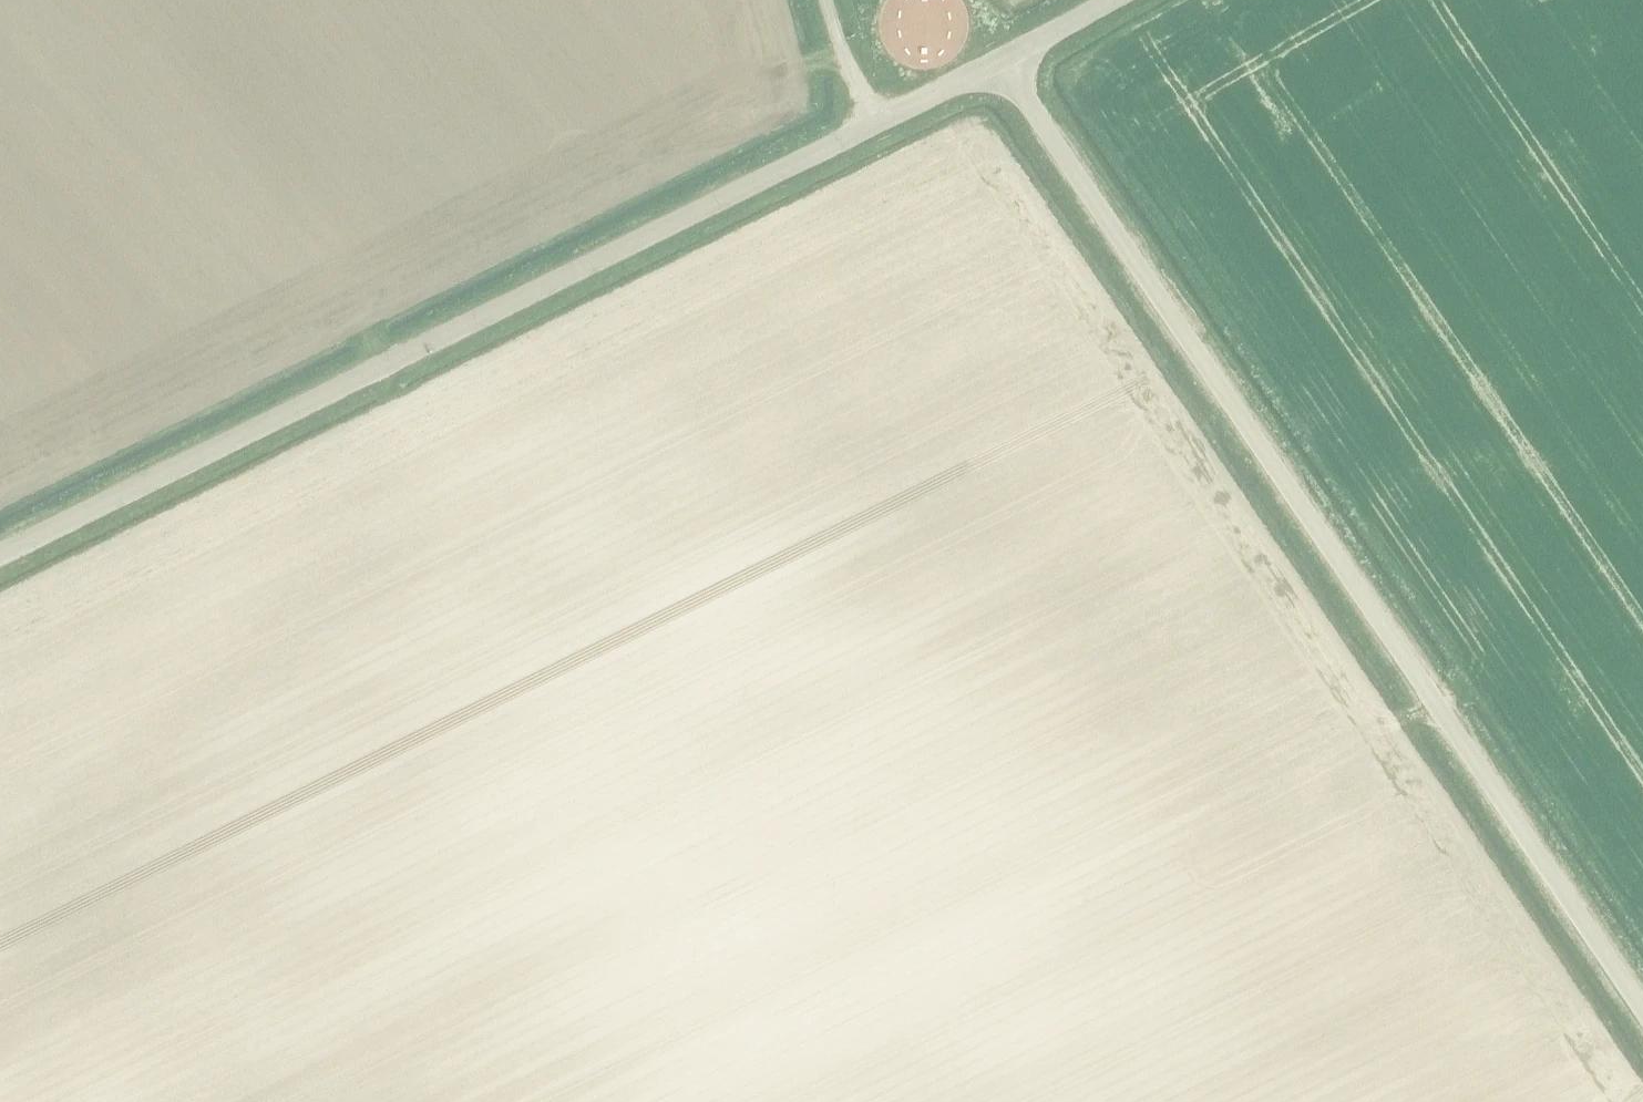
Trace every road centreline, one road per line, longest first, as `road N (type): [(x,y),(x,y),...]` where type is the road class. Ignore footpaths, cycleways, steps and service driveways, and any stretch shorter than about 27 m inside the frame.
road 1 (unclassified): [(1642,1008),(999,58)]
road 2 (unclassified): [(0,556),(877,124)]
road 3 (unclassified): [(877,124),(999,58)]
road 4 (unclassified): [(877,124),(828,0)]

